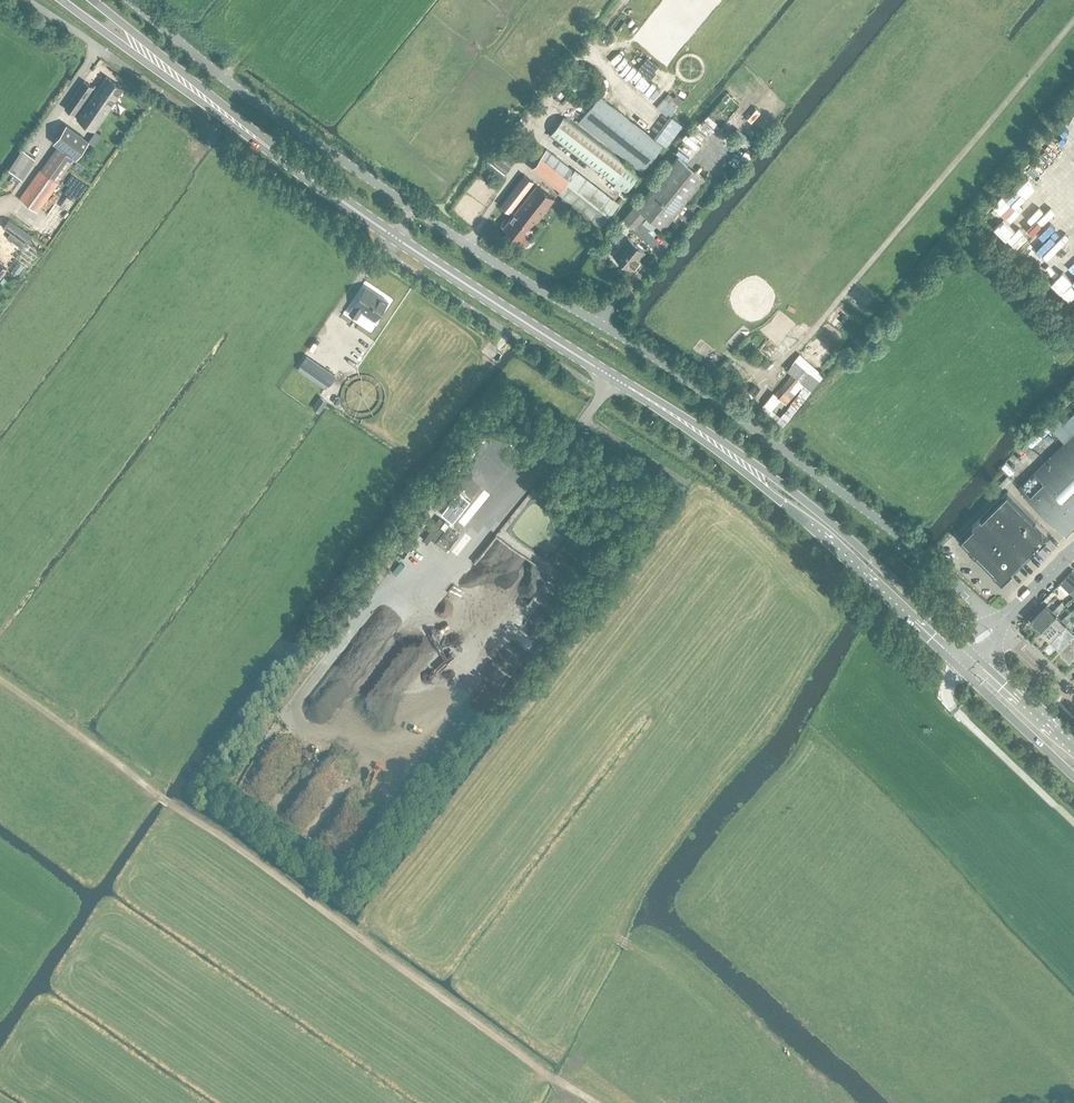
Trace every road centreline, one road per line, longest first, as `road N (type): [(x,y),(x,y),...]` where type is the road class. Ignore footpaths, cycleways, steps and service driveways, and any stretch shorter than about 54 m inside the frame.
road 1 (track): [(595,1102),(0,681)]
road 2 (residential): [(998,625),(926,557),(714,399),(415,210)]
road 3 (track): [(741,419),(1073,23)]
road 4 (secondary): [(972,652),(827,518),(657,404)]
road 5 (secondary): [(657,404),(820,535),(958,666)]
road 6 (residential): [(415,210),(263,105),(133,0)]
road 7 (residential): [(395,237),(384,252),(497,326),(605,391),(614,378)]
road 8 (secondary): [(614,378),(395,237)]
road 9 (secondary): [(62,0),(260,141)]
road 10 (residential): [(29,0),(218,134)]
road 11 (secondary): [(260,141),(93,0)]
road 12 (secondary): [(395,237),(260,141)]
road 13 (secondary): [(958,666),(1073,776)]
road 14 (secondary): [(1073,746),(972,652)]

